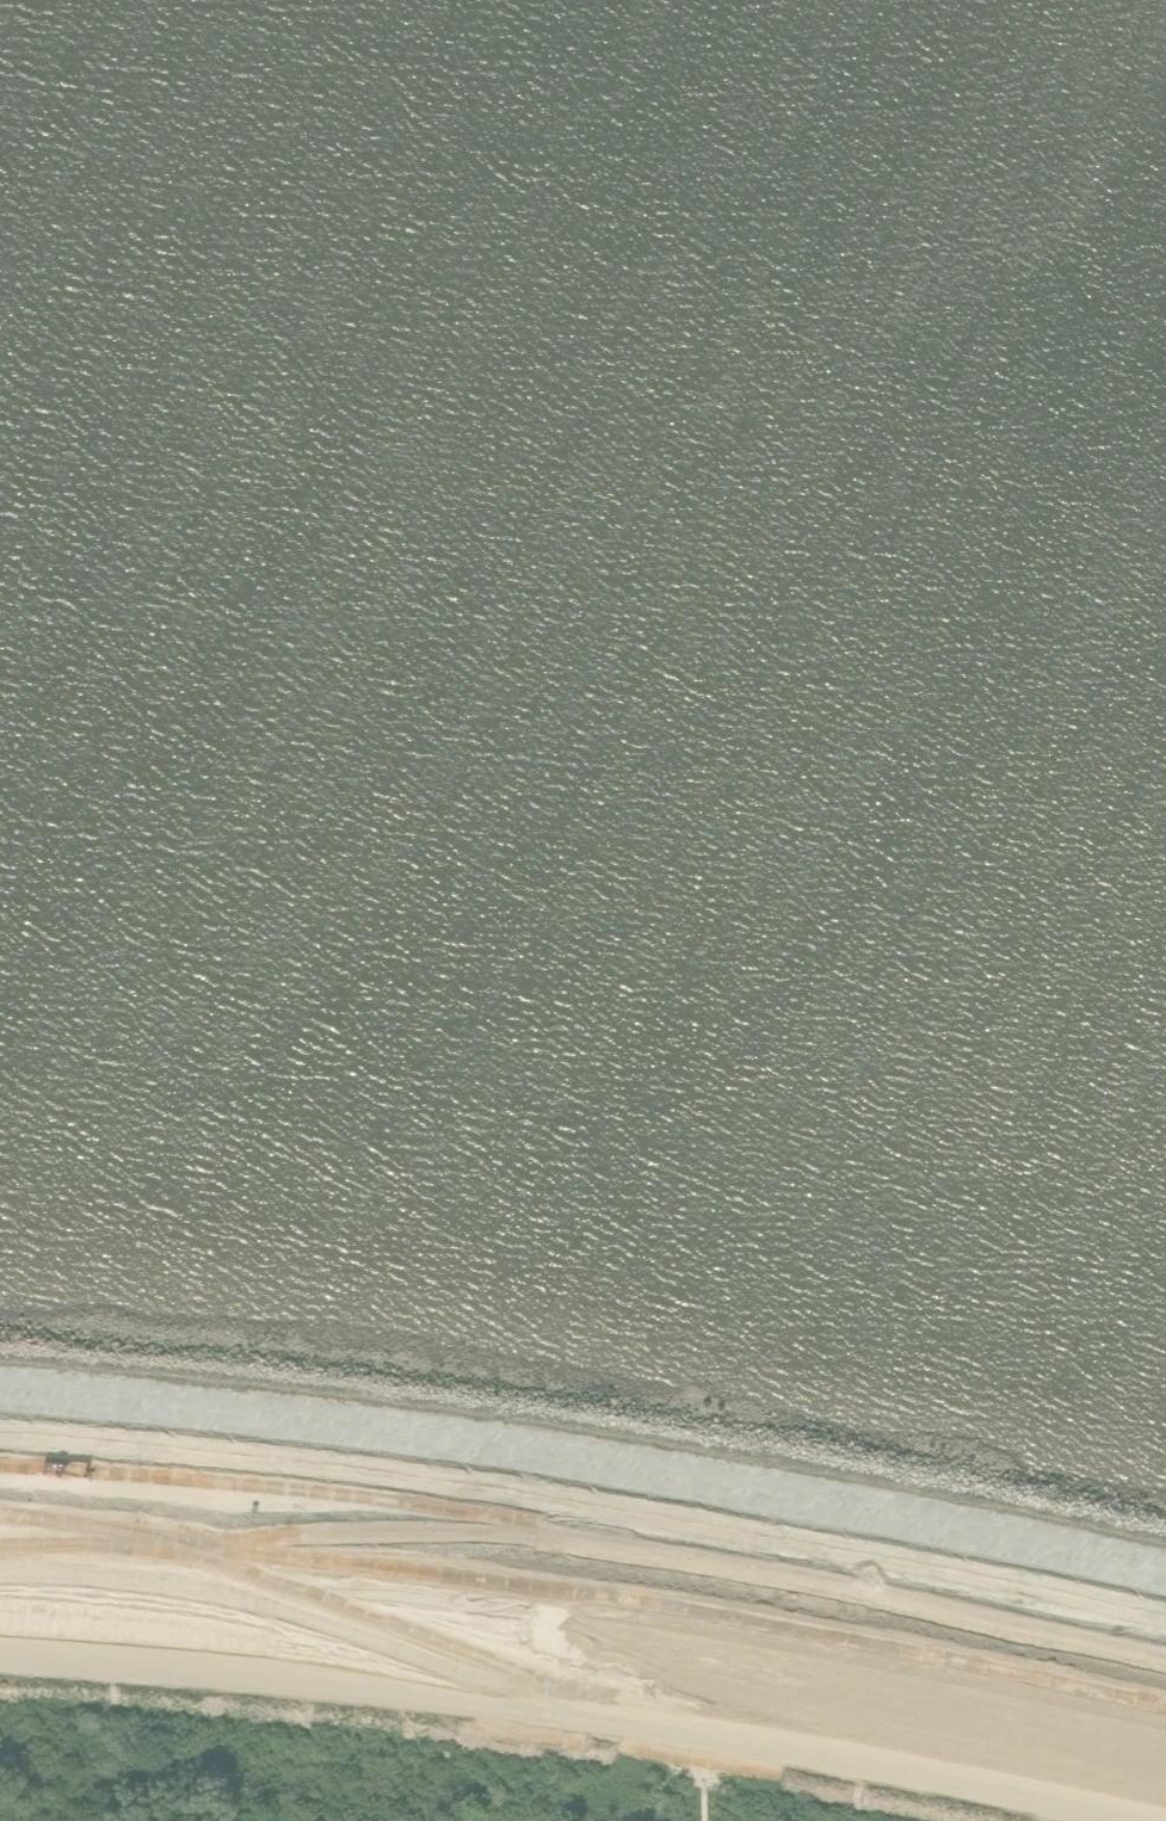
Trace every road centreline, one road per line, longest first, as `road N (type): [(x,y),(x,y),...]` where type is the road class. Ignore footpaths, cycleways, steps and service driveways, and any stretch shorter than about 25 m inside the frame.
road 1 (track): [(1165,1576),(808,1502),(486,1499),(250,1515),(174,1536)]

